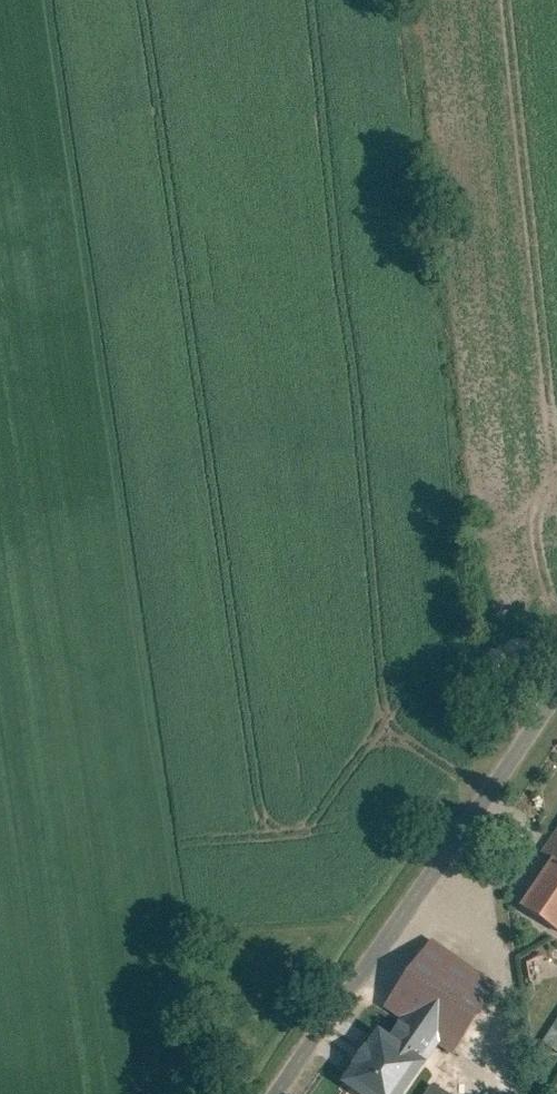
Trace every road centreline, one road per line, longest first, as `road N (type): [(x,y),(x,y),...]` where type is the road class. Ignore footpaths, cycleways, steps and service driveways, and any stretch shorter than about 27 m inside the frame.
road 1 (unclassified): [(278,1093),(556,698)]

